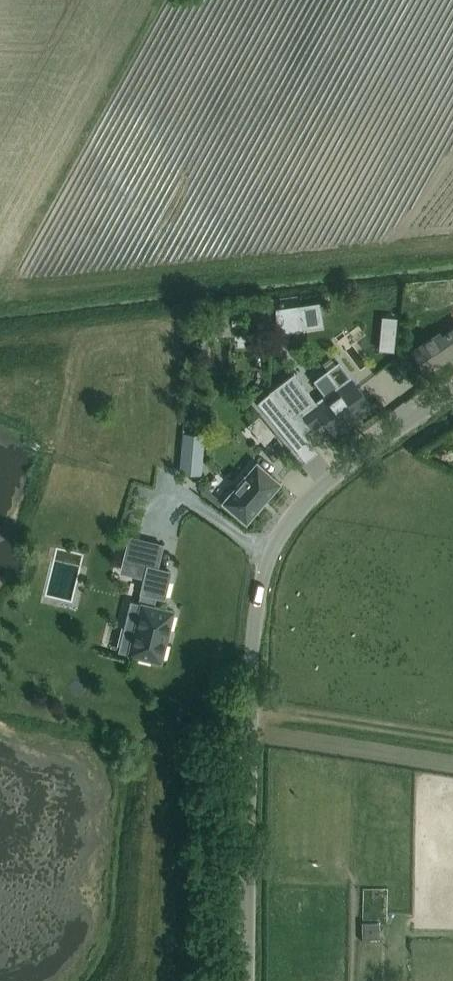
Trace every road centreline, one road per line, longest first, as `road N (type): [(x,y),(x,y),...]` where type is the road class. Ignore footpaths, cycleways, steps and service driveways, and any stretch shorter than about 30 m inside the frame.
road 1 (unclassified): [(246,980),(255,623),(272,553),(317,491),(452,389)]

